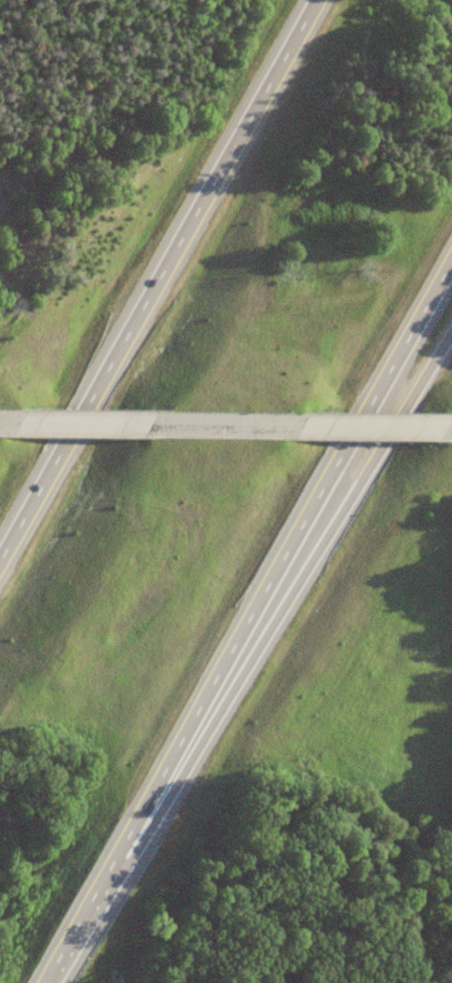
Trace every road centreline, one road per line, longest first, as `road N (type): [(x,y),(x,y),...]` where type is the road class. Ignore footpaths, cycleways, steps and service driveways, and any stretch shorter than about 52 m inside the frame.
road 1 (motorway): [(41,982),(451,254)]
road 2 (motorway): [(69,934),(128,862),(451,328)]
road 3 (motorway): [(314,0),(0,556)]
road 4 (residential): [(166,424),(0,422)]
road 5 (residential): [(442,427),(298,425)]
road 6 (residential): [(298,425),(166,424)]

